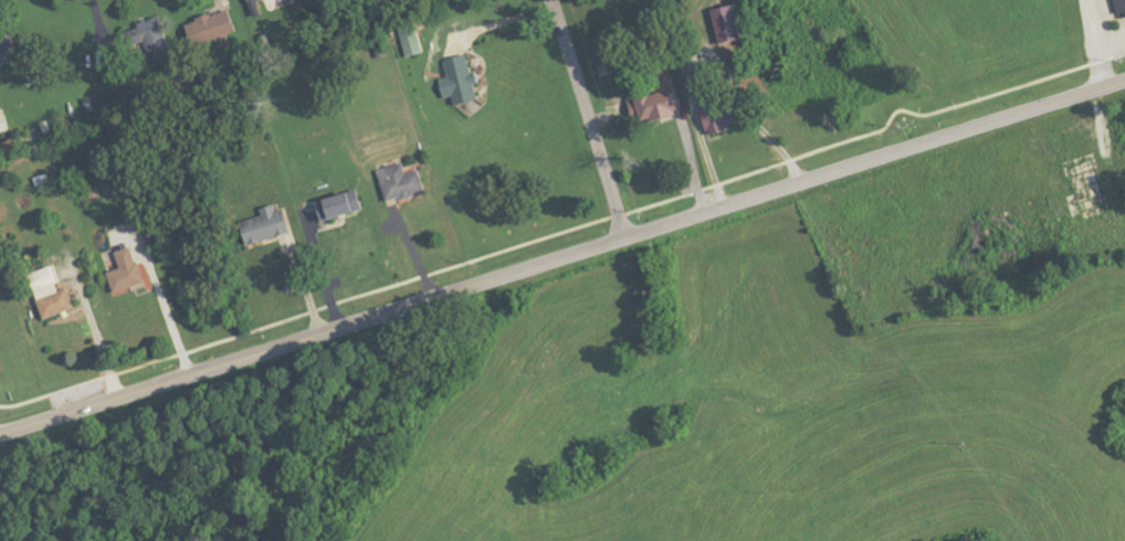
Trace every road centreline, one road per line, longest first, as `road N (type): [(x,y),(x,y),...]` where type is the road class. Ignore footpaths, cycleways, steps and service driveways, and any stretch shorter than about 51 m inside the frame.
road 1 (primary): [(0,435),(1124,81)]
road 2 (residential): [(554,0),(630,236)]

